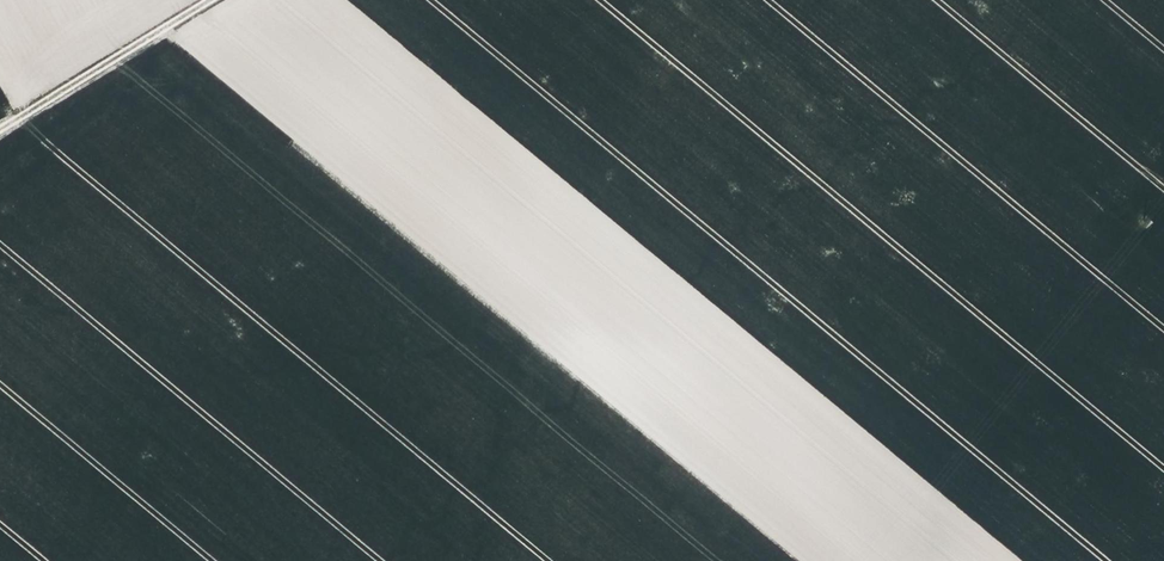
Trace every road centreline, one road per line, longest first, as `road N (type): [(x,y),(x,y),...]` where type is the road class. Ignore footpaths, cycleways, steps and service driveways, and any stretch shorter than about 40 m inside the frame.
road 1 (track): [(215,0),(0,132)]

